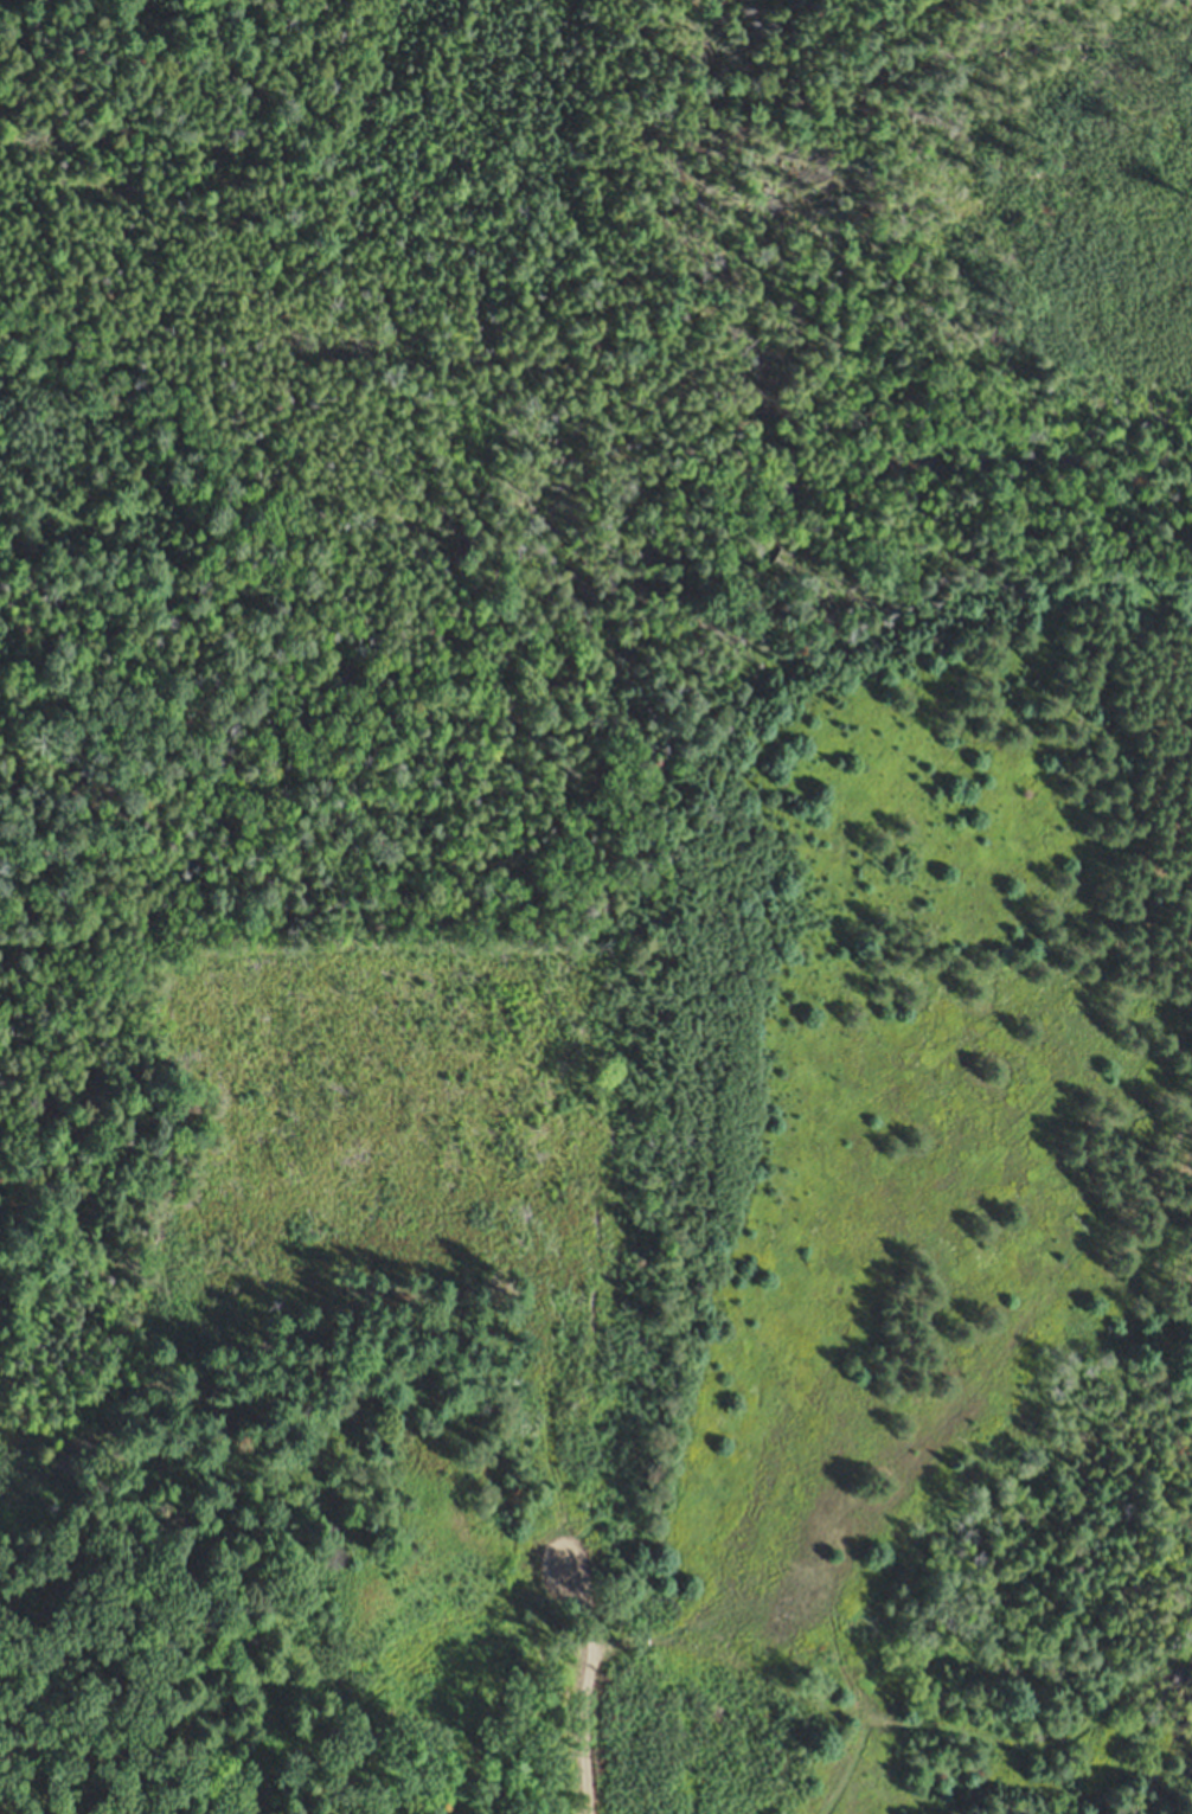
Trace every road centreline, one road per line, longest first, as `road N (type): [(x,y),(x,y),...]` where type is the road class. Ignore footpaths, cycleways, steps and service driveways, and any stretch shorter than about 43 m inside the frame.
road 1 (residential): [(588,1656),(588,1550),(568,1473),(528,1405),(474,1368),(412,1360),(175,1436)]
road 2 (residential): [(1111,1731),(860,1719),(688,1647),(647,1641),(588,1656)]
road 3 (residential): [(575,1813),(571,1724),(588,1656)]

